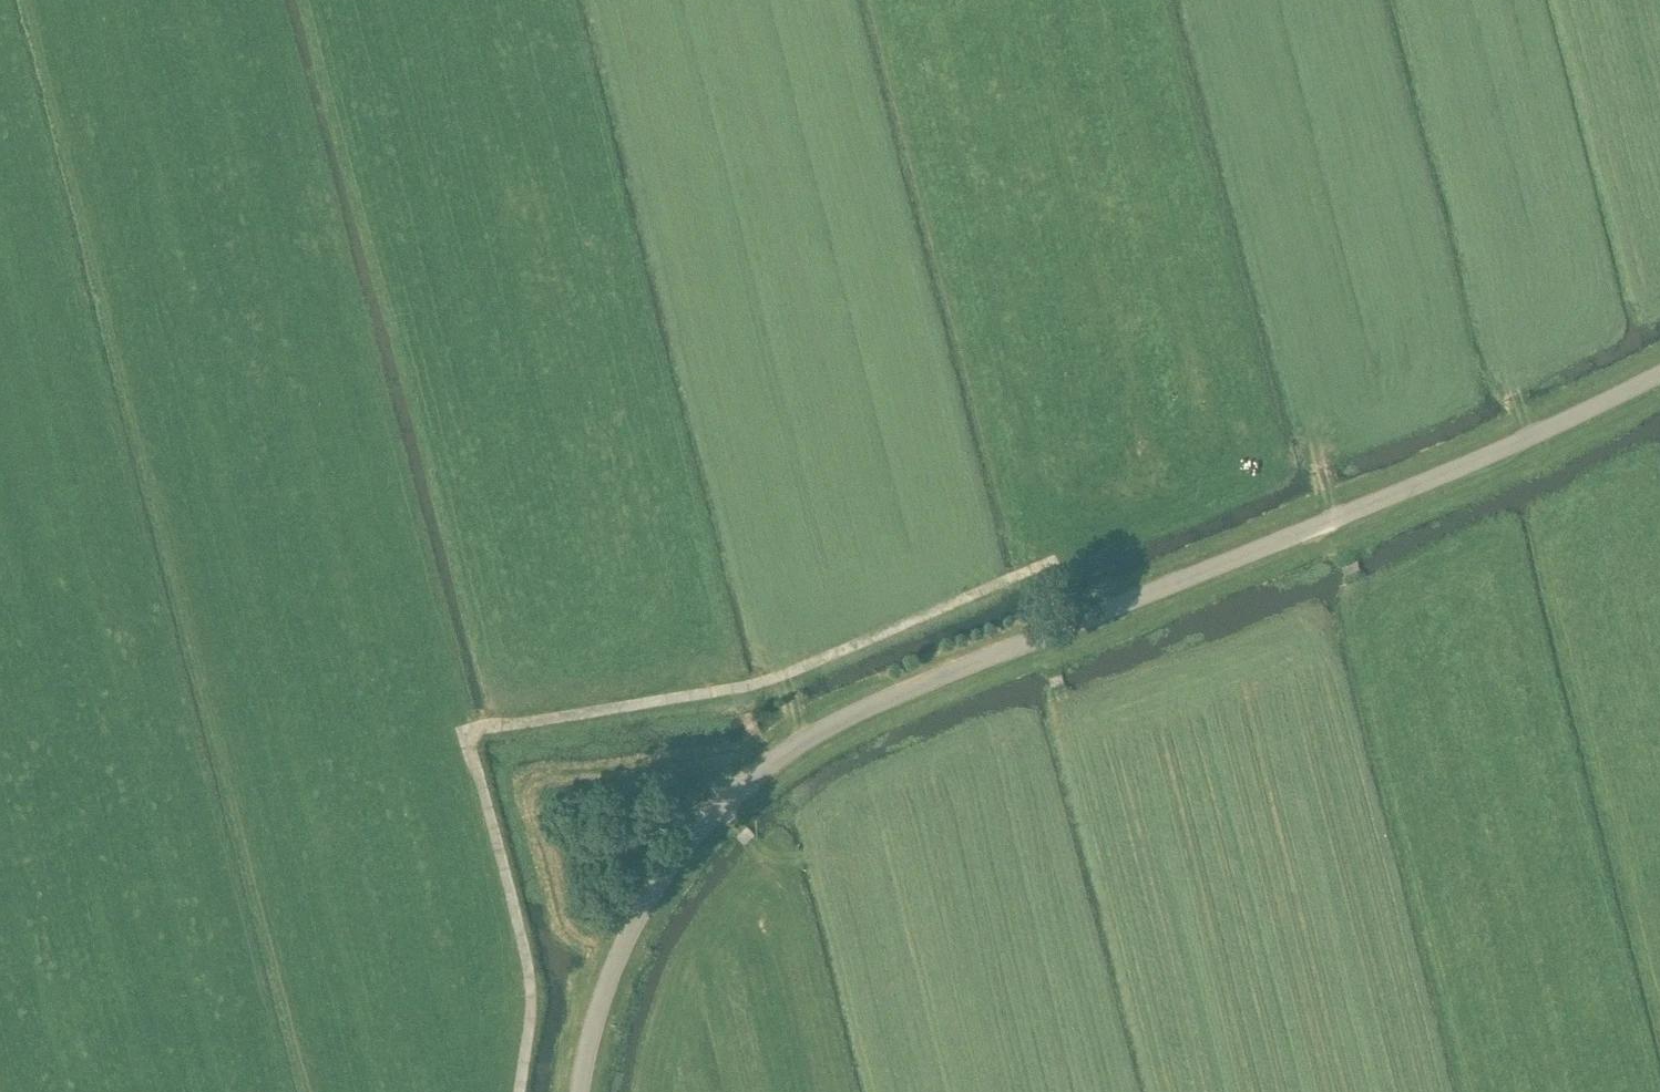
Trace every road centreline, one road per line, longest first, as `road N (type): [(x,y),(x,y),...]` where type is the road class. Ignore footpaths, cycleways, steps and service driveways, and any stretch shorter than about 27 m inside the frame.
road 1 (unclassified): [(1659,369),(1373,504),(904,686),(777,751),(720,800),(662,872),(622,943),(577,1091)]
road 2 (track): [(522,1091),(533,981),(465,731),(770,679),(1058,562)]

